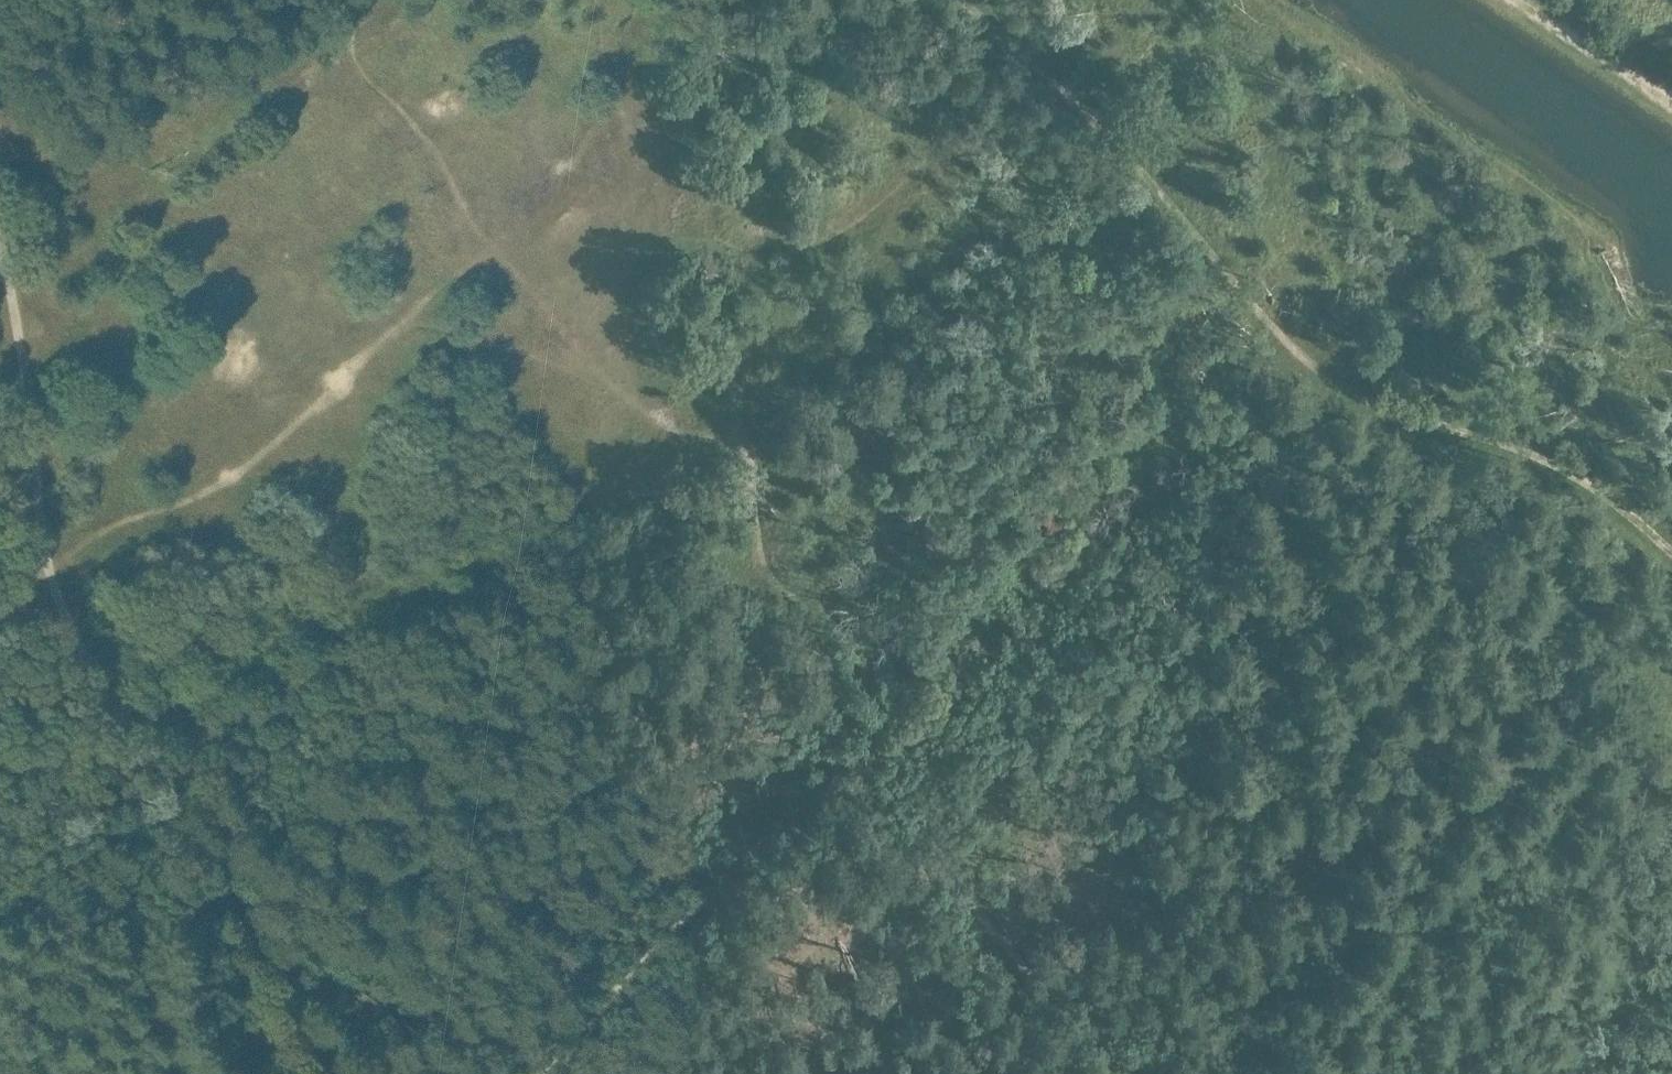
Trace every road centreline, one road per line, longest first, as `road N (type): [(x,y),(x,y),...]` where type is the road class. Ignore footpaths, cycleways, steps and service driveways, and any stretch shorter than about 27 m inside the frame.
road 1 (track): [(540,1073),(821,776),(835,777),(885,815),(1037,979),(1156,1073)]
road 2 (track): [(51,571),(73,630),(320,1073)]

